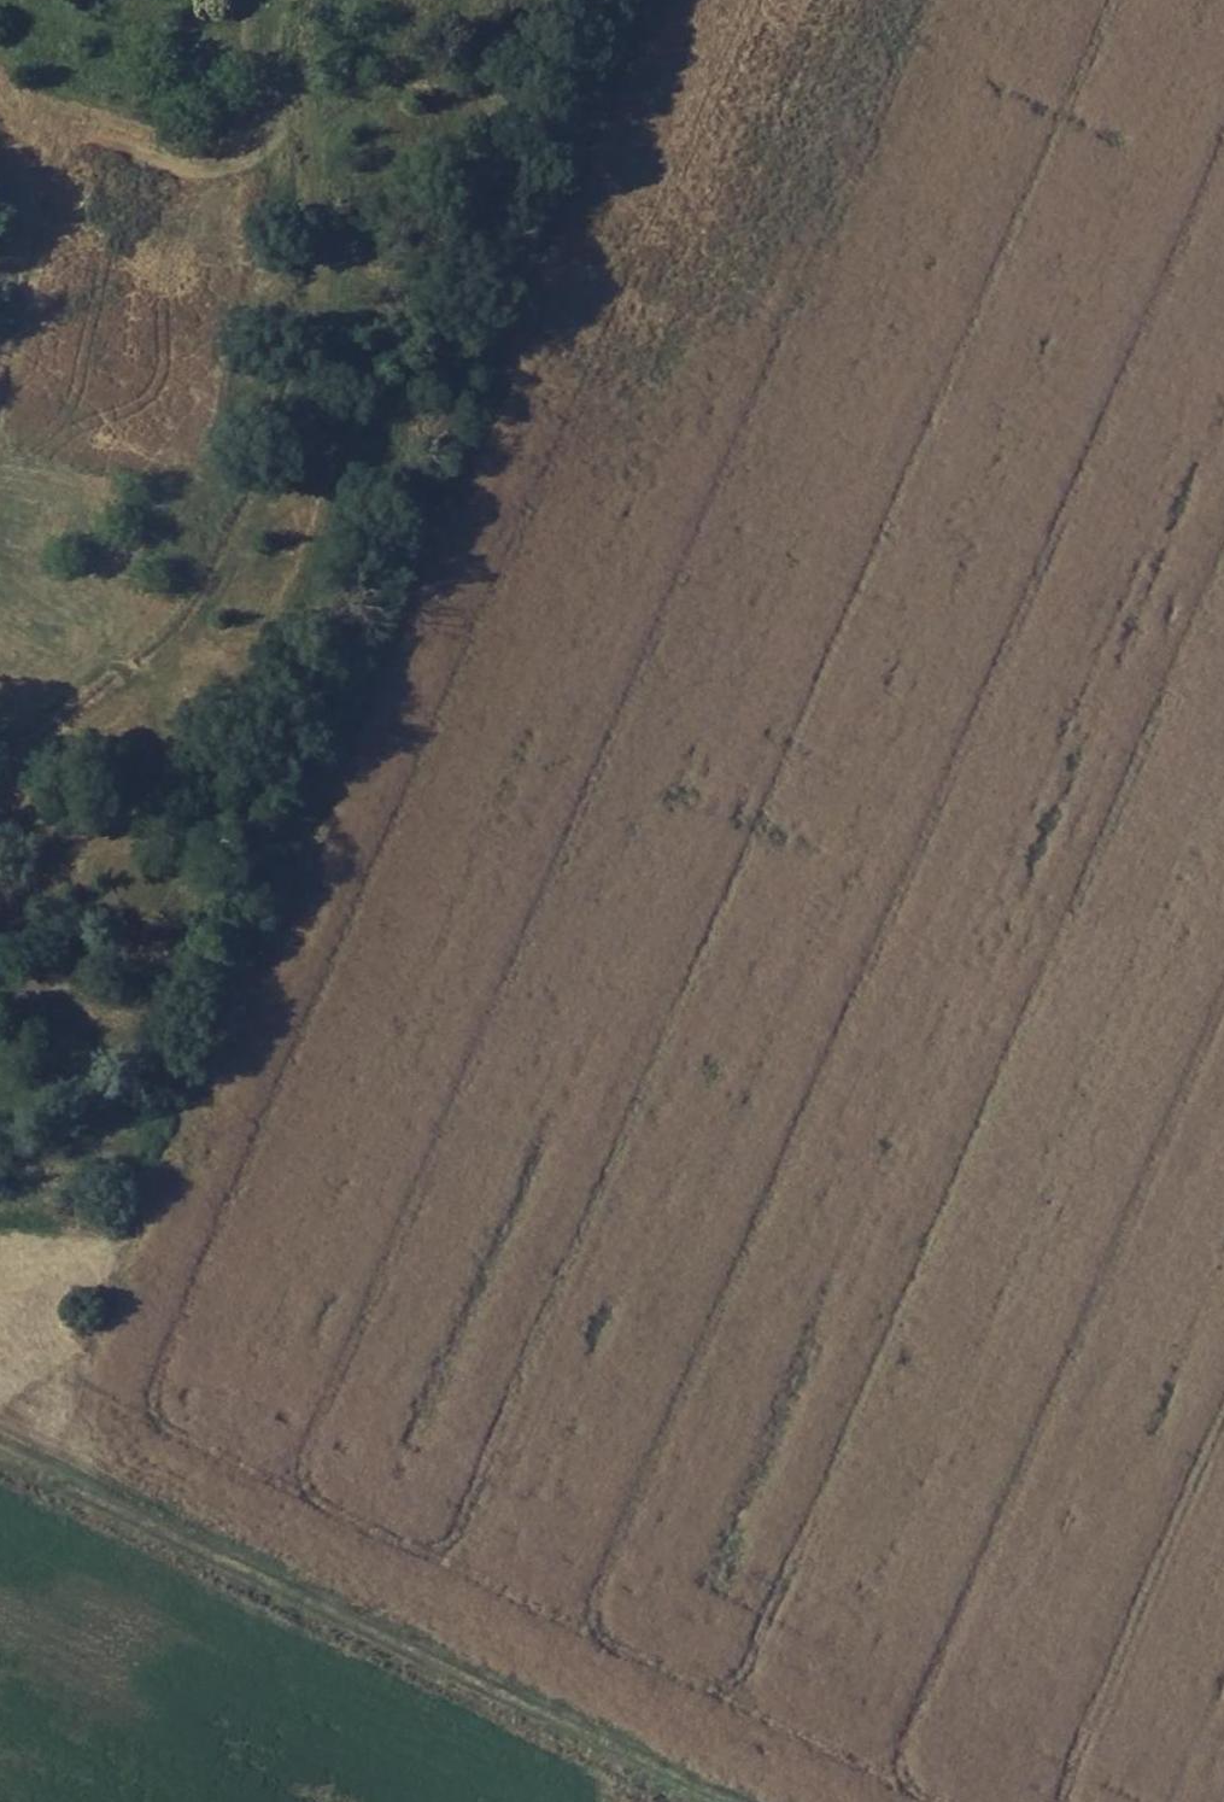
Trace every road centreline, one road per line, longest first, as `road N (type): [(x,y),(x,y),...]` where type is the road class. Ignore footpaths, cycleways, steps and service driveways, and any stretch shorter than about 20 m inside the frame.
road 1 (track): [(747,1801),(125,1487),(0,1441)]

